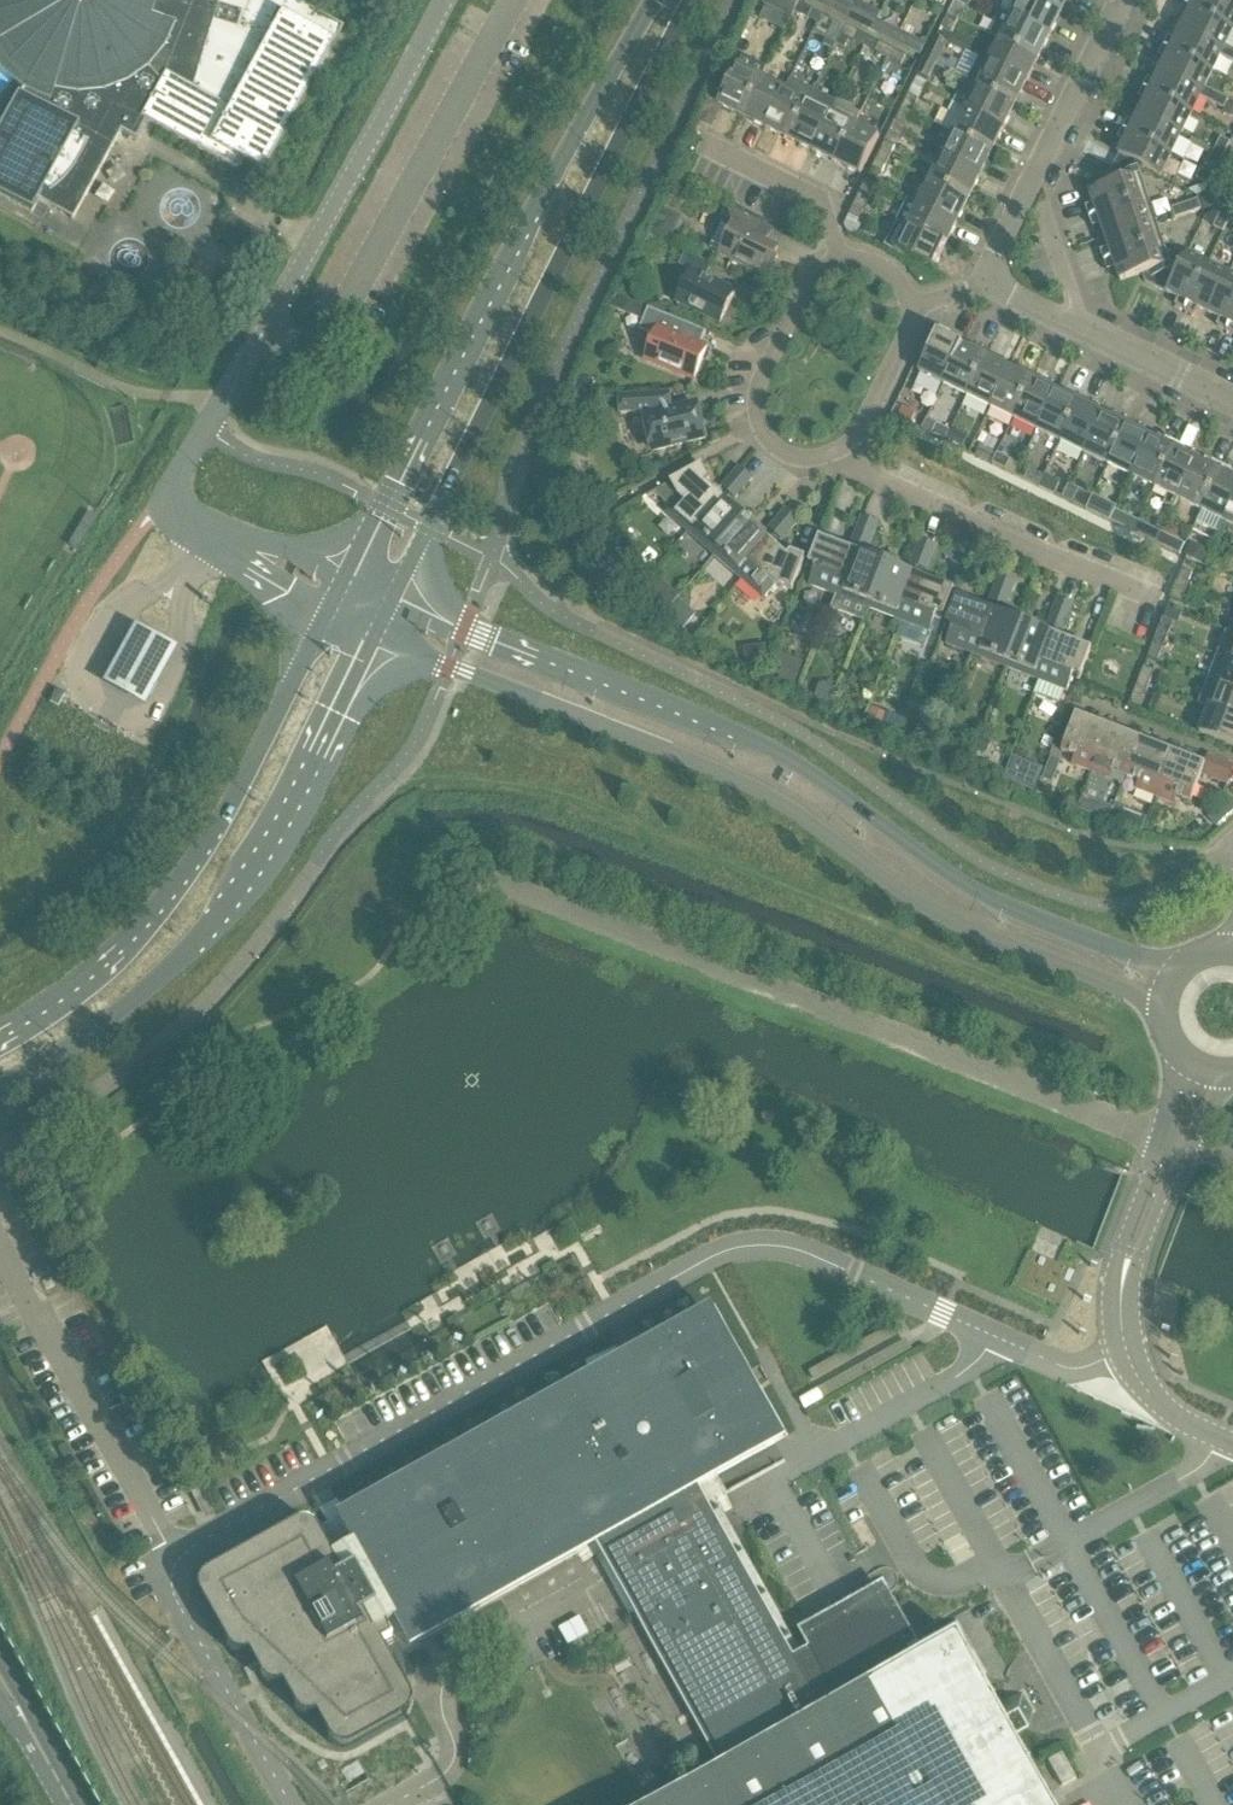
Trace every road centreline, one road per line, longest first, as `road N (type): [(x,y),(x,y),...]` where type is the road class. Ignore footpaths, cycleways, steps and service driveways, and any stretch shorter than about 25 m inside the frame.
road 1 (unclassified): [(1129,1357),(1069,1370),(801,1251),(741,1247),(178,1552)]
road 2 (tertiary): [(1183,971),(987,901),(796,762),(465,630),(400,584)]
road 3 (tertiary): [(376,633),(740,783),(790,809),(925,907),(1167,1009)]
road 4 (secondary): [(400,584),(693,0)]
road 5 (unclassified): [(445,0),(174,491),(192,526),(234,542)]
road 6 (secondary): [(655,0),(570,145),(355,563)]
road 7 (secondary): [(0,1087),(85,1041),(236,903),(298,798),(376,633)]
road 8 (secondary): [(329,612),(196,873),(108,965),(0,1038)]
road 9 (unclassified): [(178,1552),(0,1248)]
road 10 (residential): [(1165,597),(871,477),(849,454)]
road 11 (residential): [(848,255),(810,274),(752,375),(747,404),(749,429),(792,467),(849,454)]
road 12 (residential): [(1129,0),(986,279)]
road 13 (unclassified): [(178,1552),(148,1568),(283,1804)]
road 14 (residential): [(986,279),(1232,402)]
road 15 (unclassified): [(1190,1061),(1113,1271),(1121,1312)]
road 16 (unclassified): [(1121,1312),(1220,1074)]
road 17 (residential): [(848,255),(817,198),(703,145)]
road 18 (residential): [(849,454),(872,426),(908,336),(910,305)]
road 19 (tertiary): [(0,1679),(72,1804)]
road 20 (unclassified): [(1232,1440),(1151,1401),(1129,1357)]
road 21 (unclassified): [(355,563),(234,542)]

